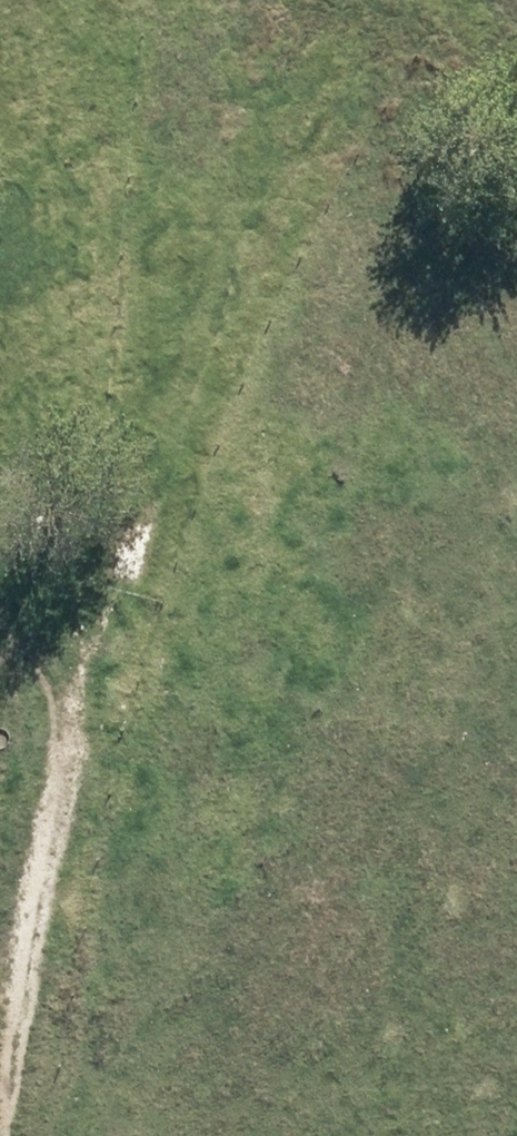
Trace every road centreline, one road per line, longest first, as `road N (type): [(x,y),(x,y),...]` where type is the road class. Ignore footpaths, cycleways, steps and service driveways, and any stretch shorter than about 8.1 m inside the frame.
road 1 (track): [(393,0),(307,107),(248,202),(82,750),(0,1124)]
road 2 (track): [(0,522),(82,750)]

